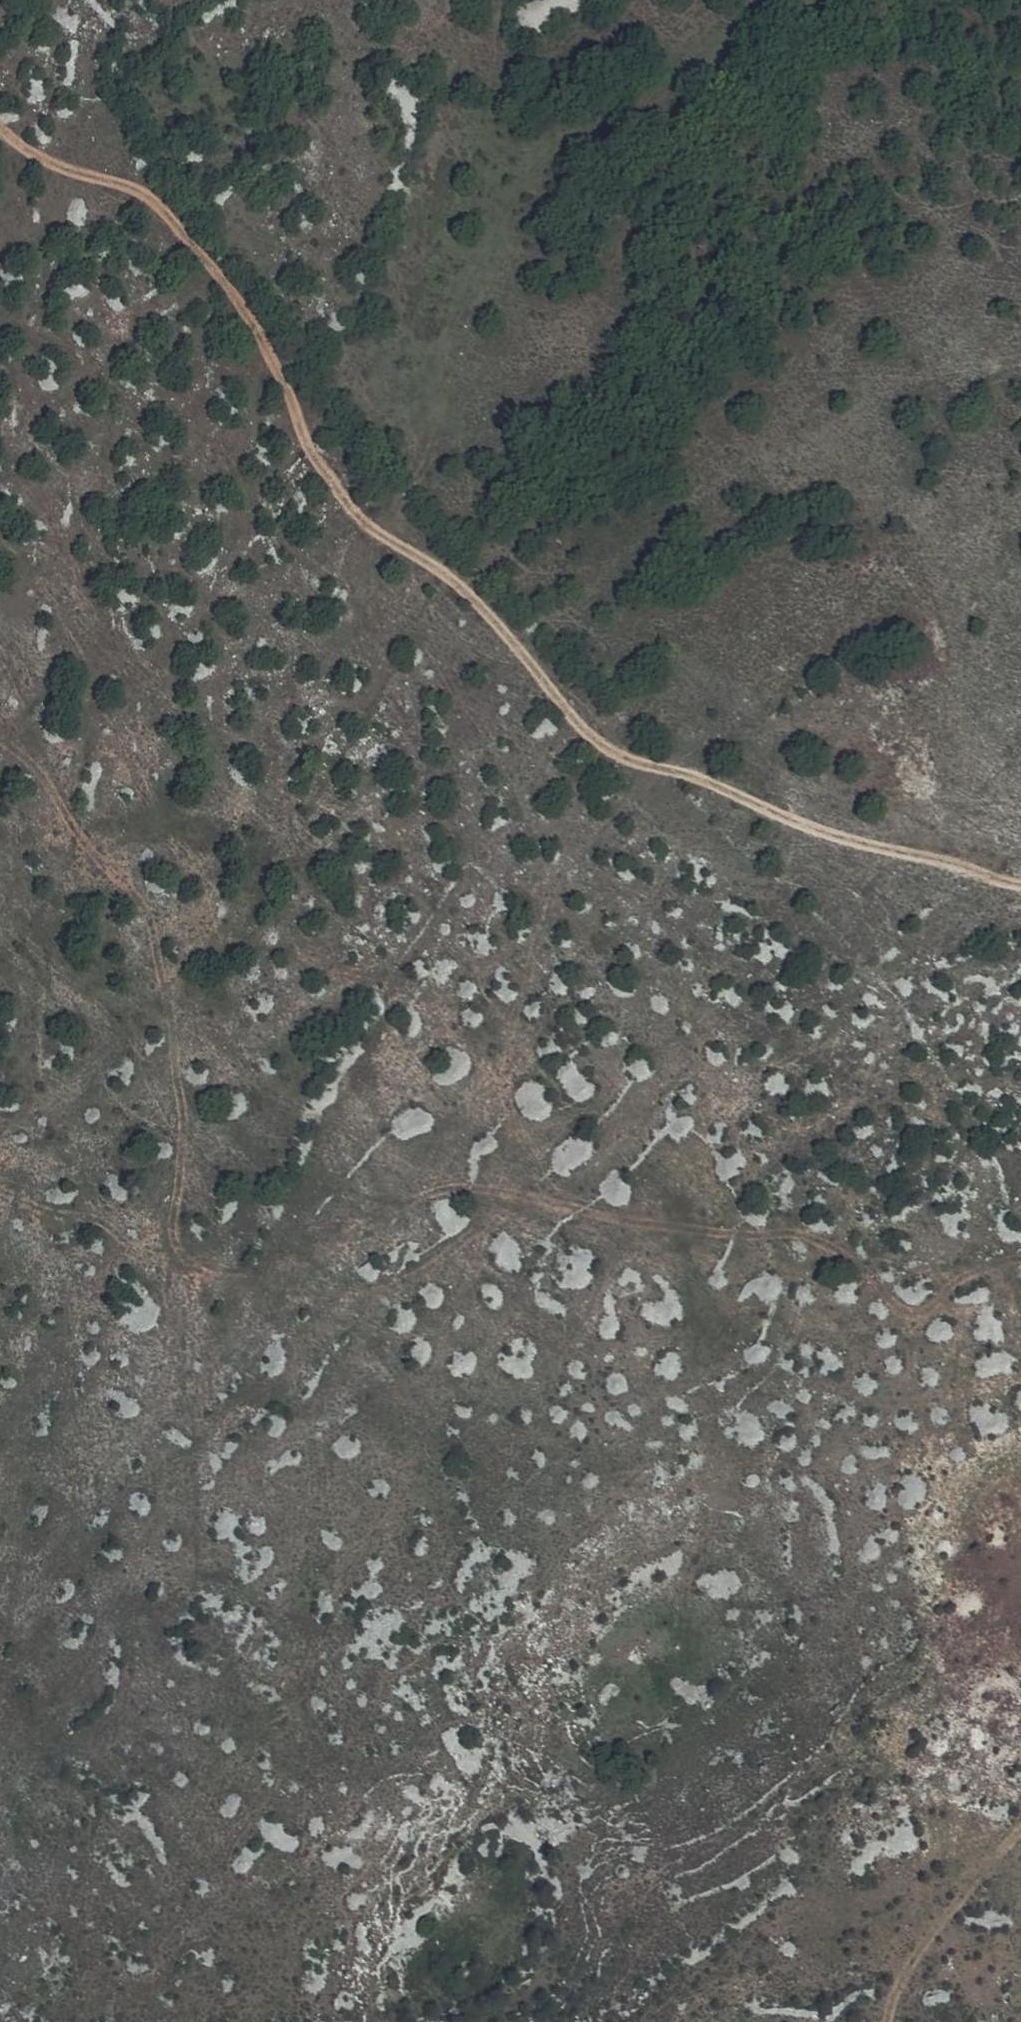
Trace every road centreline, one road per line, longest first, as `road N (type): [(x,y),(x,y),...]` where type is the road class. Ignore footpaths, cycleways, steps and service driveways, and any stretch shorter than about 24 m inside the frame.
road 1 (track): [(1020,888),(793,825),(691,776),(610,755),(483,604),(351,518),(302,443),(276,360),(176,219),(137,184),(54,165),(0,133)]
road 2 (track): [(1020,1835),(971,1885),(890,2021)]

